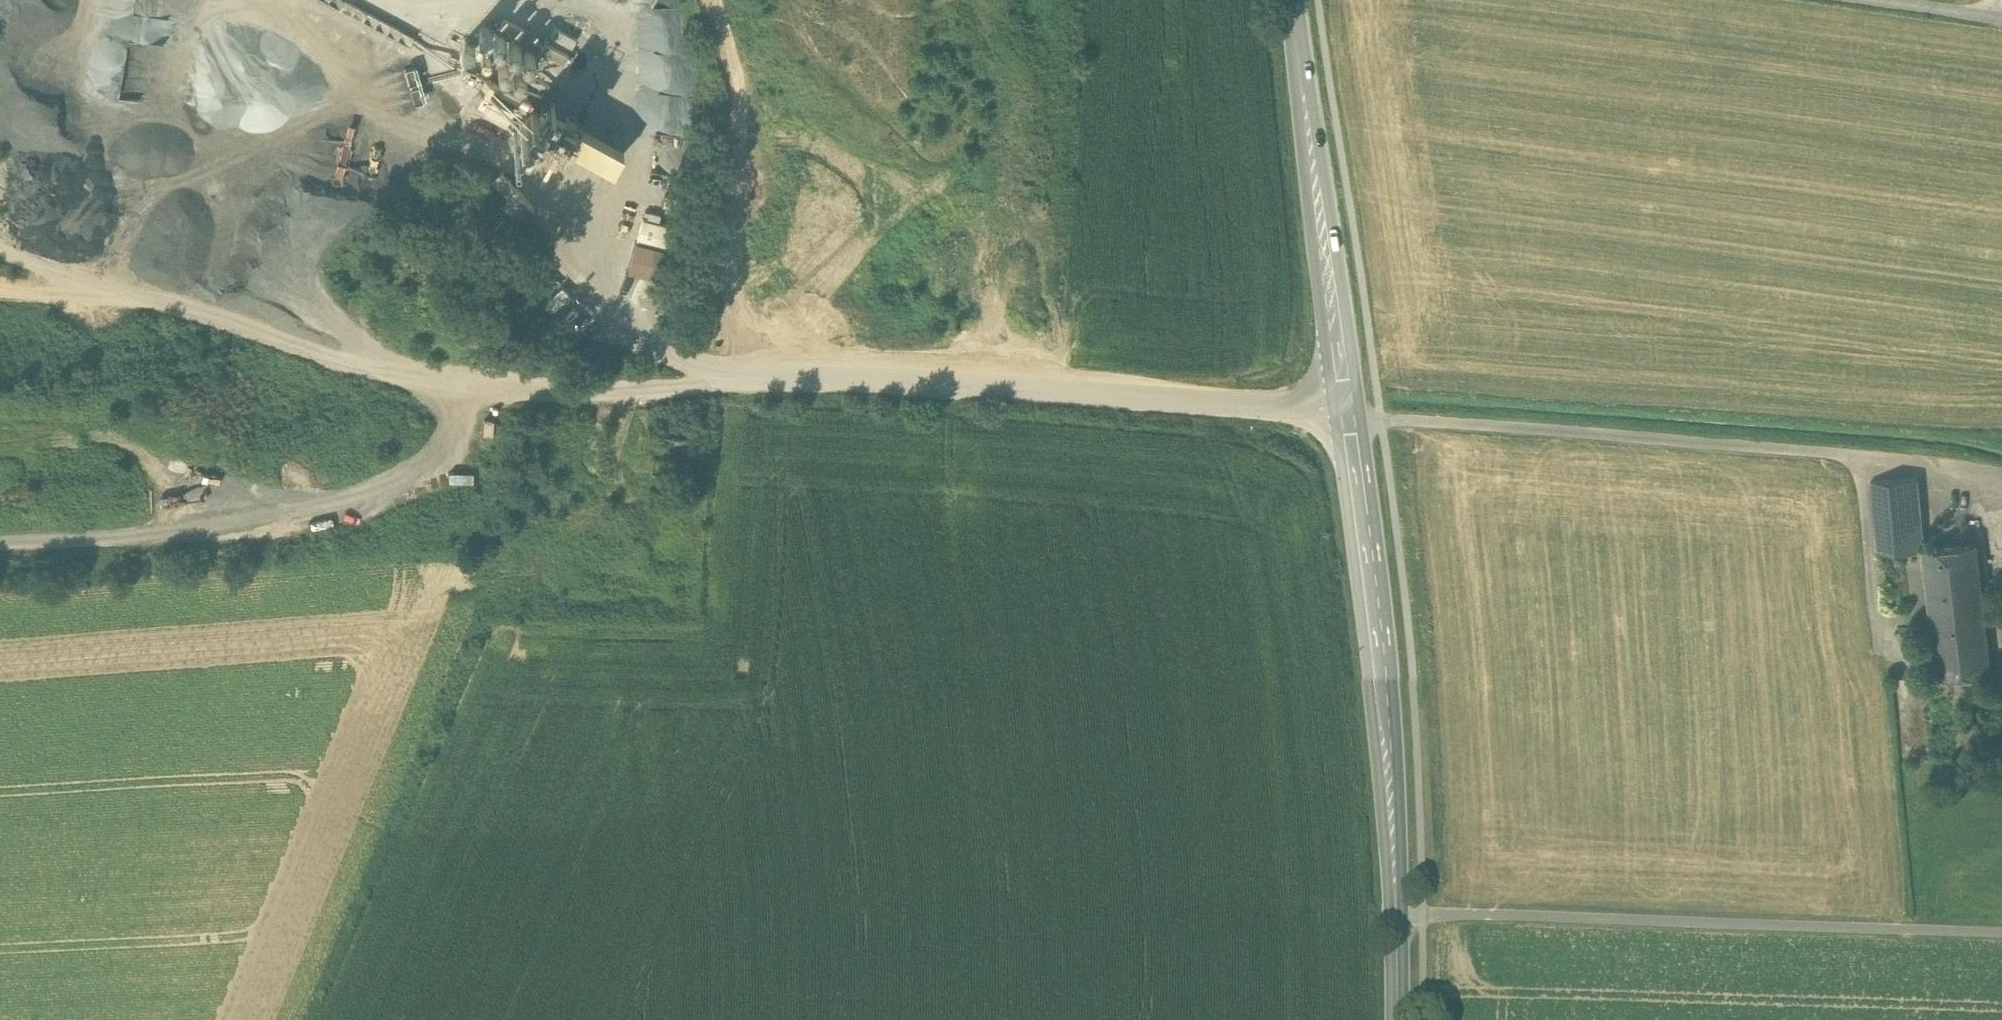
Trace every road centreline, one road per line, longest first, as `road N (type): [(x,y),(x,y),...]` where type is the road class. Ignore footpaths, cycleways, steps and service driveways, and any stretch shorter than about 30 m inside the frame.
road 1 (secondary): [(1397,1019),(1400,912),(1378,619),(1293,0)]
road 2 (unclassified): [(1869,0),(2001,18)]

